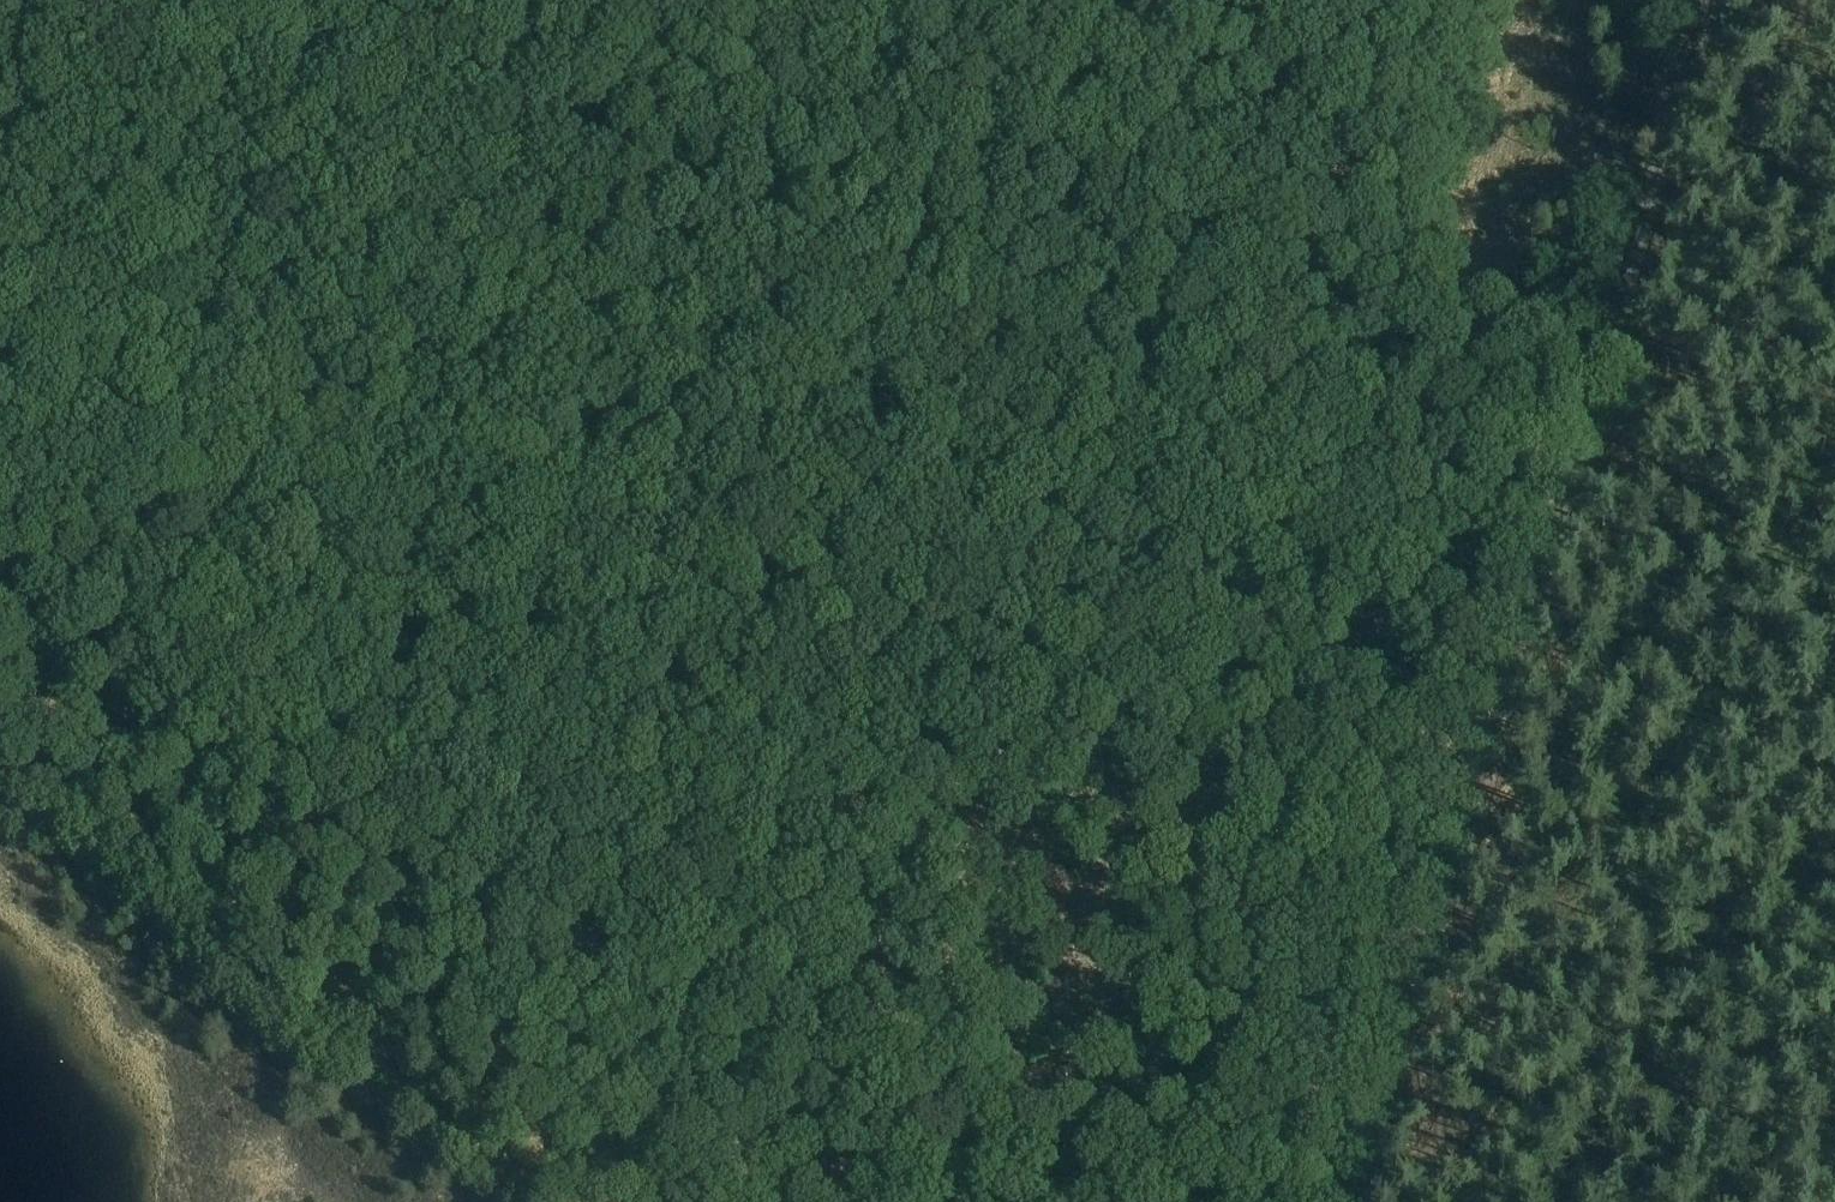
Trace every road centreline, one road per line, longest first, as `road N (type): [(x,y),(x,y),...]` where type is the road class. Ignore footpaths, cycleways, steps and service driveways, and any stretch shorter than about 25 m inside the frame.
road 1 (track): [(1361,1201),(1711,0)]
road 2 (track): [(1073,1201),(0,597)]
road 3 (track): [(526,894),(940,0)]

